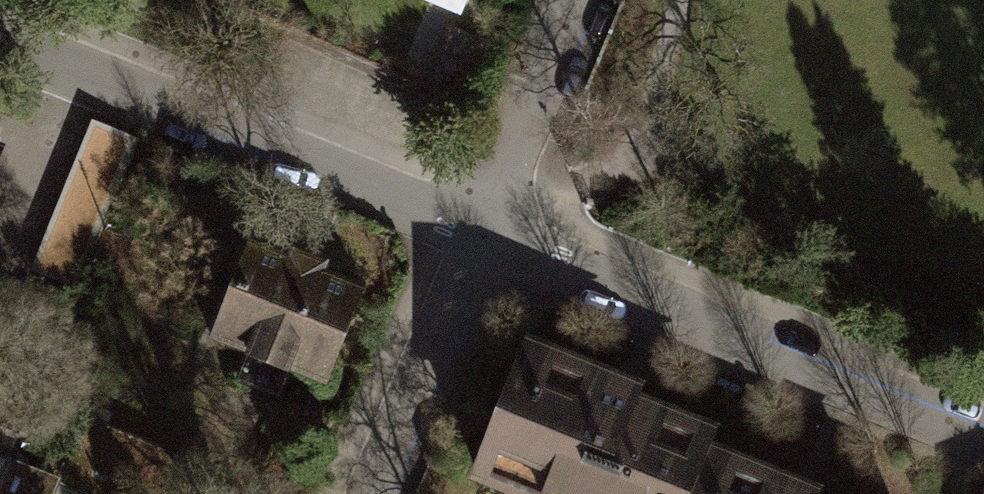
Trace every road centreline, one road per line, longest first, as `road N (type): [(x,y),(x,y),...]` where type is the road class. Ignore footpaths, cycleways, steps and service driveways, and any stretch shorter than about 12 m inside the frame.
road 1 (residential): [(486,239),(983,438)]
road 2 (residential): [(0,41),(486,239)]
road 3 (residential): [(377,493),(486,239)]
road 4 (residential): [(581,0),(486,239)]

